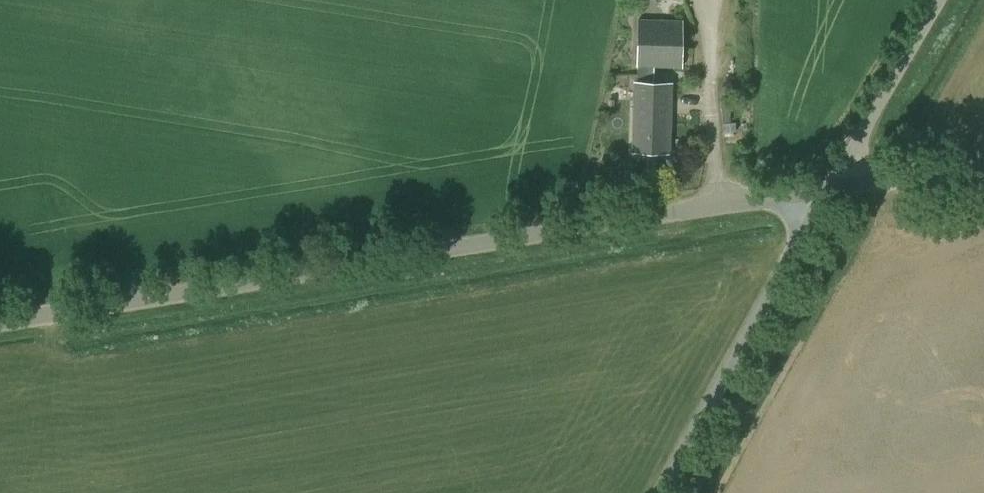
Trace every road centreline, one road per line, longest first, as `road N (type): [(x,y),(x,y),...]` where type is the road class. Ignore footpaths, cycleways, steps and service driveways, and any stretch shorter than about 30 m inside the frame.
road 1 (unclassified): [(809,194),(0,325)]
road 2 (unclassified): [(655,492),(795,249),(809,194)]
road 3 (unclassified): [(852,186),(864,130),(938,0)]
road 4 (unclassified): [(983,166),(852,186)]

